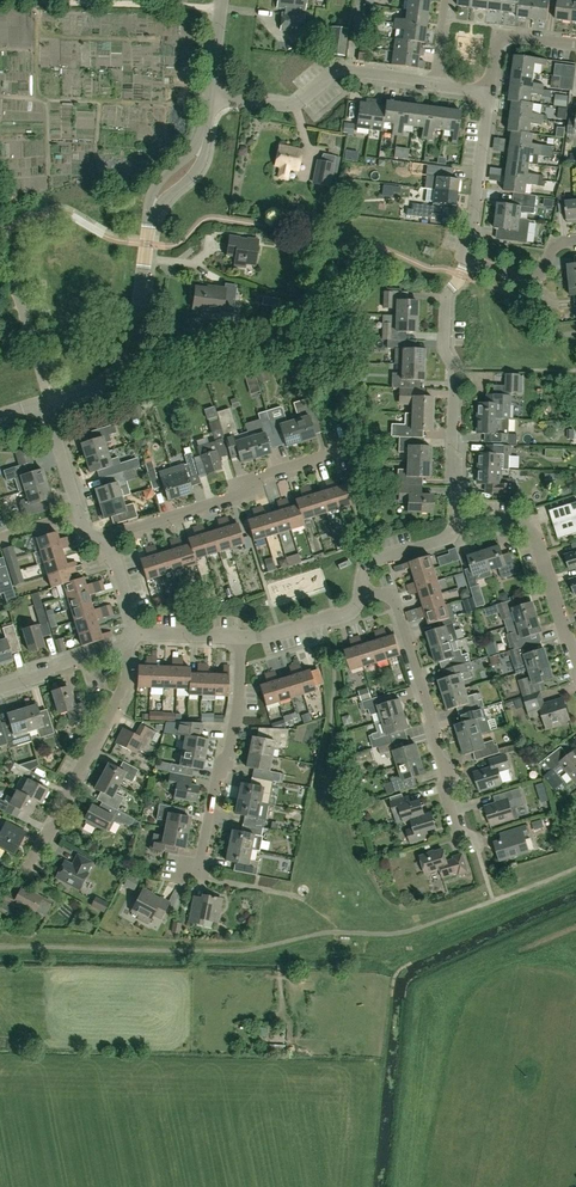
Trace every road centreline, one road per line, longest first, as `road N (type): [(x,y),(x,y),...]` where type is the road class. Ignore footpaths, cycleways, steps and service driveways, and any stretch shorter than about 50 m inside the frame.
road 1 (residential): [(478,848),(474,837),(457,833),(396,602),(360,595)]
road 2 (residential): [(97,539),(235,499),(247,483),(346,450)]
road 3 (unclassified): [(171,869),(197,871),(203,855),(238,700),(241,638)]
road 4 (residential): [(24,872),(128,676),(123,645)]
road 5 (residential): [(460,275),(446,295),(444,350),(455,369),(456,520)]
road 6 (residential): [(209,97),(290,107),(339,71),(436,84)]
road 7 (unclassified): [(48,404),(121,366),(132,347),(150,222)]
road 8 (residential): [(575,665),(531,521),(456,520)]
road 9 (track): [(0,2),(221,7)]
road 10 (residential): [(465,259),(489,91)]
road 11 (residential): [(456,520),(445,540),(364,566),(360,595)]
road 12 (residential): [(489,91),(497,34),(575,43)]
road 13 (residential): [(360,595),(351,612),(241,638)]
road 14 (residential): [(0,689),(123,645)]
road 15 (residential): [(465,259),(530,279),(555,247),(575,240)]

